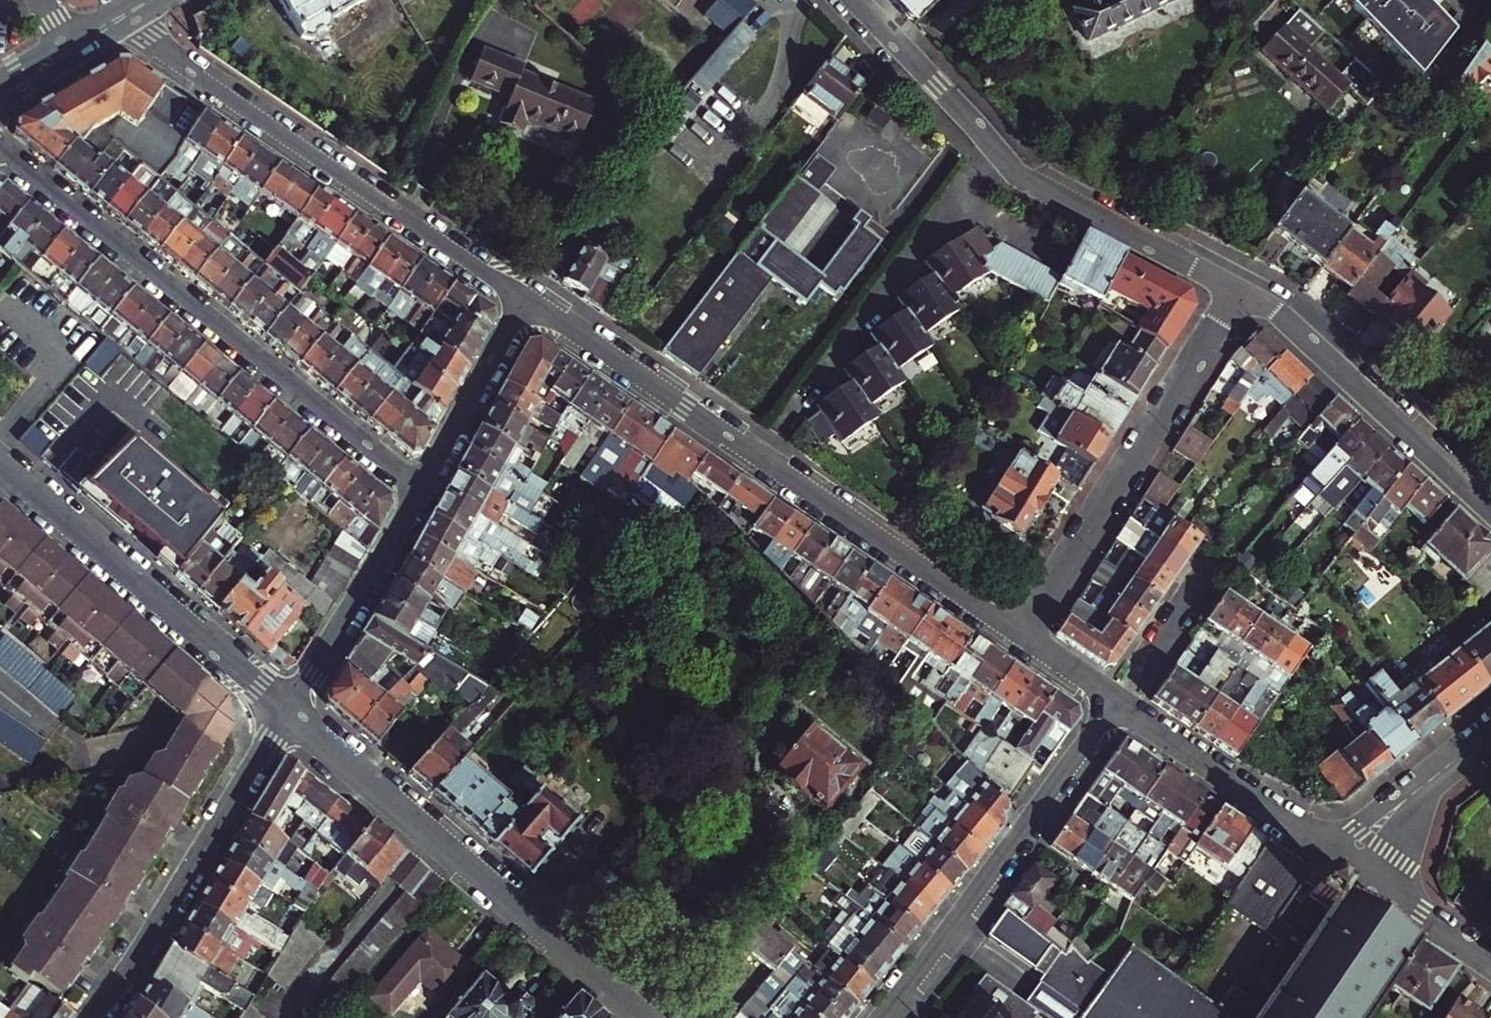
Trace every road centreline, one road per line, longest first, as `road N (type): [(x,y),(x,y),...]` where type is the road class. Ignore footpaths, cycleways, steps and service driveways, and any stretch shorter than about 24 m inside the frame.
road 1 (residential): [(1022,635),(523,297)]
road 2 (residential): [(0,150),(417,488)]
road 3 (residential): [(523,297),(117,20)]
road 4 (residential): [(857,0),(1019,172),(1238,288)]
road 5 (residential): [(286,710),(648,1017)]
road 6 (residential): [(1238,288),(1022,635)]
road 7 (residential): [(879,1017),(1115,701)]
road 8 (residential): [(0,462),(286,710)]
road 9 (residential): [(286,710),(95,1017)]
road 10 (residential): [(1238,288),(1294,325),(1490,509)]
road 11 (residential): [(1115,701),(1339,853)]
road 12 (residential): [(286,710),(417,488)]
road 13 (residential): [(417,488),(523,297)]
road 14 (residential): [(1339,853),(1490,731)]
road 15 (residential): [(1339,853),(1490,959)]
road 16 (residential): [(1205,571),(1115,701)]

